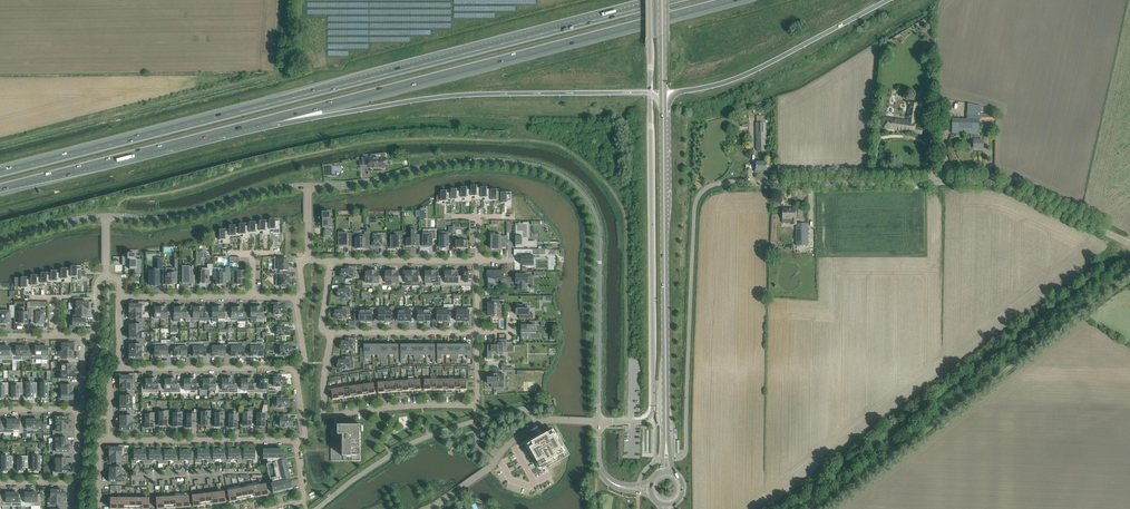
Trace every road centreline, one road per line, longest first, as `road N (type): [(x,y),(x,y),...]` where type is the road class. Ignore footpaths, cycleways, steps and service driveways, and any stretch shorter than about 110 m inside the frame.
road 1 (motorway): [(637,8),(0,172)]
road 2 (tertiary): [(599,422),(598,229),(592,208),(564,178),(494,160),(309,186)]
road 3 (motorway): [(270,120),(735,0)]
road 4 (unclassified): [(721,184),(1002,182),(1129,243)]
road 5 (motorway): [(270,120),(459,96),(650,93)]
road 6 (secondary): [(666,447),(663,114)]
road 7 (residential): [(480,332),(480,407),(325,416),(333,333)]
road 8 (motorway): [(0,188),(270,120)]
road 9 (unclassified): [(653,353),(650,93)]
road 10 (motorway): [(663,114),(676,92),(738,79),(889,0)]
road 11 (tertiary): [(309,186),(162,220),(107,217)]
road 12 (residential): [(434,508),(537,424),(599,422)]
road 13 (residential): [(112,439),(295,442)]
road 14 (residential): [(120,368),(296,372)]
road 15 (residential): [(329,264),(478,261)]
road 16 (residential): [(333,333),(480,332)]
road 17 (residential): [(120,298),(253,297)]

